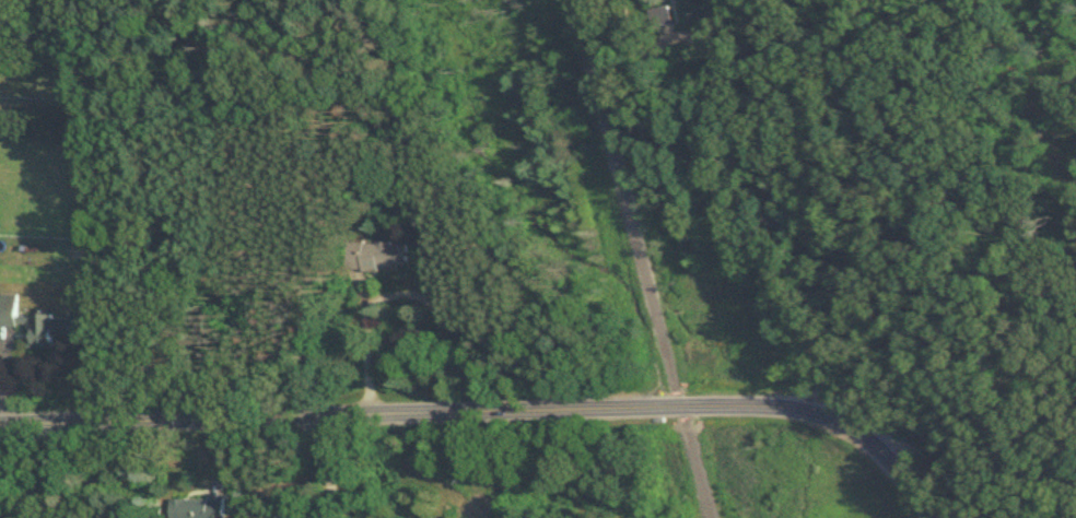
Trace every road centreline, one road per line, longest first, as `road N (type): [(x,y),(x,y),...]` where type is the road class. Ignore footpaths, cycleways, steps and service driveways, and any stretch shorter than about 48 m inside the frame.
road 1 (residential): [(0,424),(787,408),(841,421),(867,439),(929,517)]
road 2 (residential): [(841,421),(745,223),(715,121),(718,59),(728,36),(768,0)]

